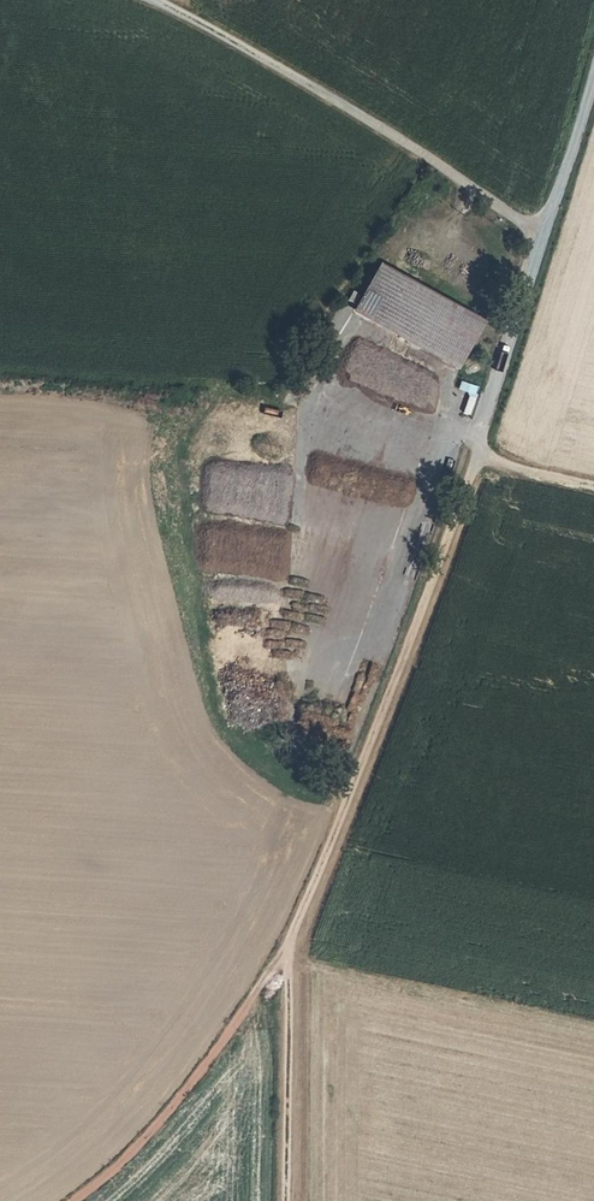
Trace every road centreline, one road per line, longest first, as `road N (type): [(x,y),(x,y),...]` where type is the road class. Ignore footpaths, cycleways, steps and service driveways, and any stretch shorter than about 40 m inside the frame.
road 1 (track): [(477,455),(293,946)]
road 2 (track): [(148,0),(221,32),(542,239)]
road 3 (track): [(293,946),(155,1145),(83,1200)]
road 4 (track): [(293,946),(289,1200)]
road 5 (track): [(542,239),(477,455)]
road 6 (track): [(542,239),(593,64)]
road 7 (track): [(593,483),(477,455)]

